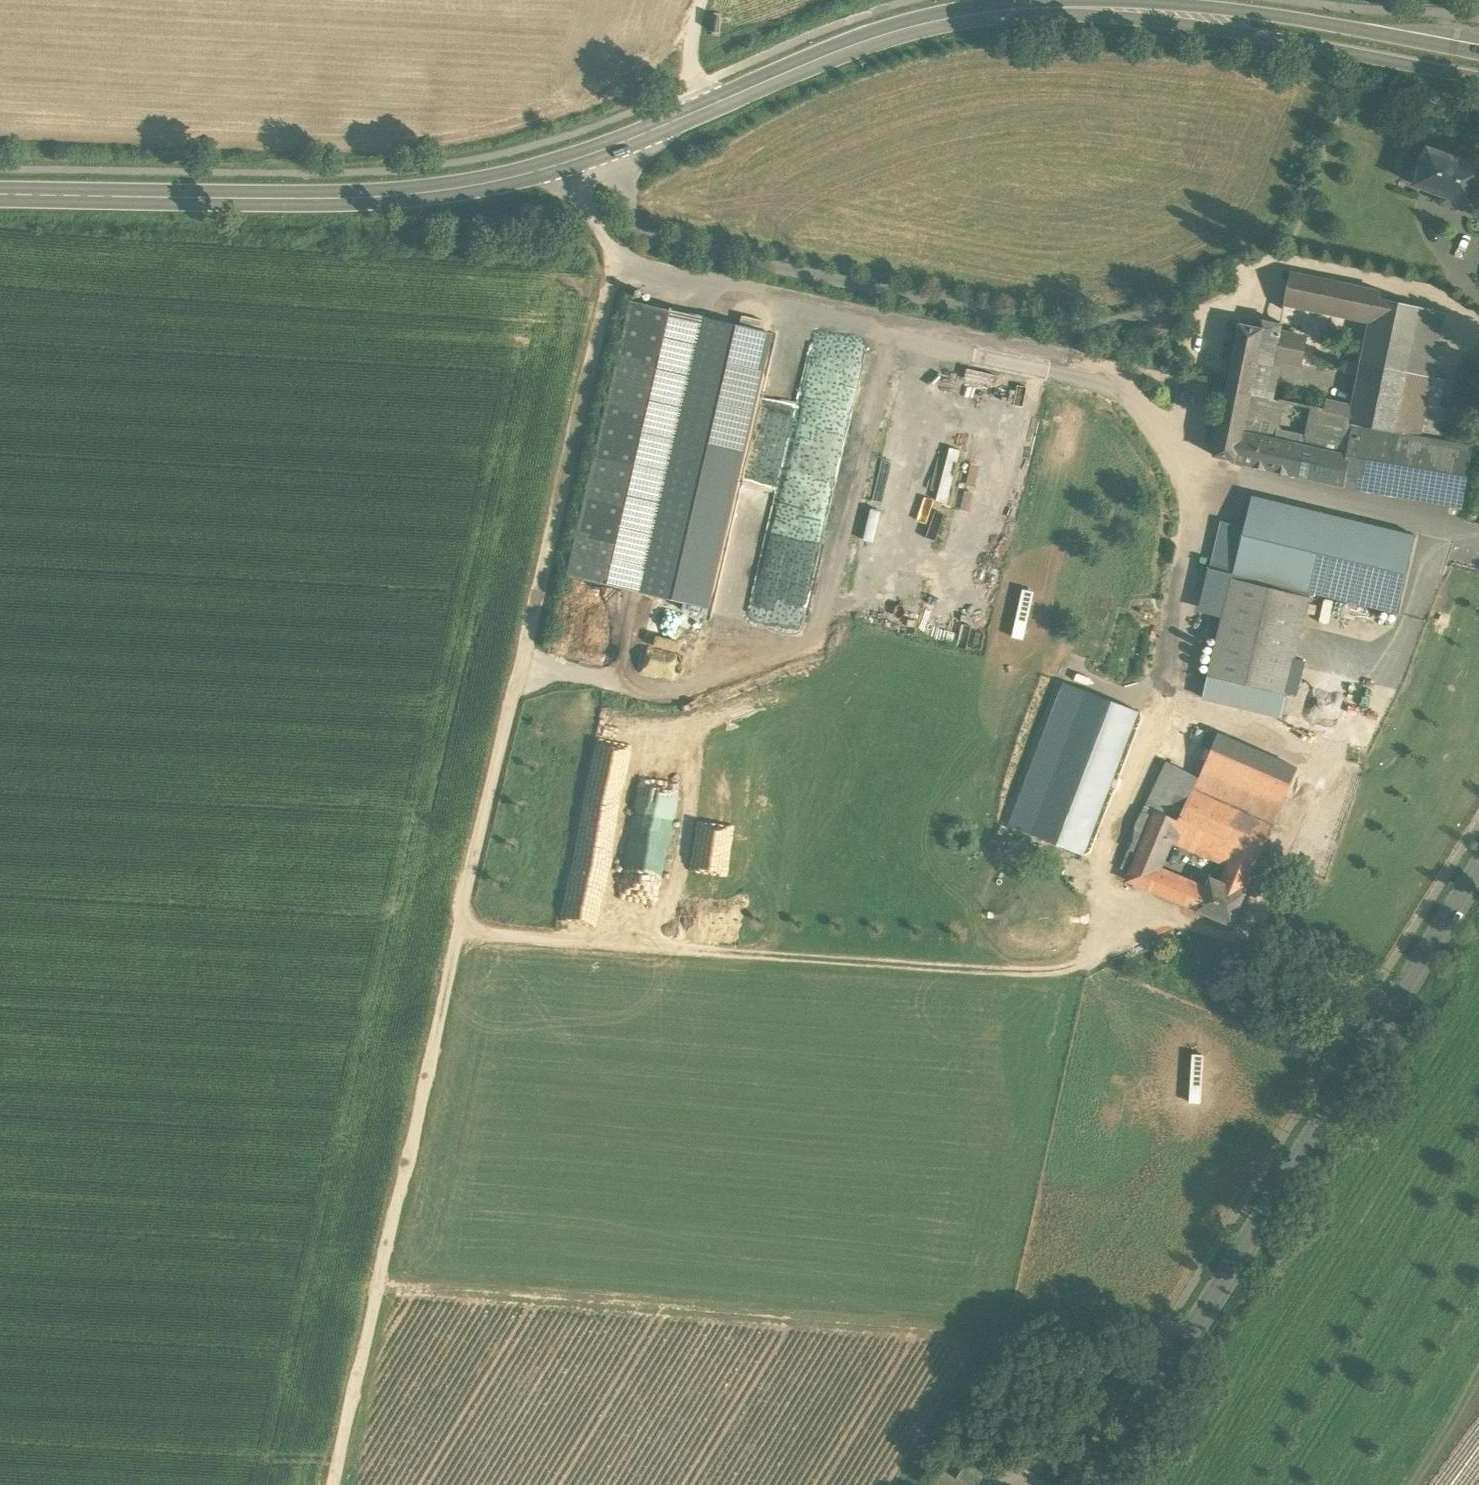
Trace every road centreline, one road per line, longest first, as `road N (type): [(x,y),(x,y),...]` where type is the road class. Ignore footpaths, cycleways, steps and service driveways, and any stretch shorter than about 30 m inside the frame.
road 1 (track): [(615,263),(331,1484)]
road 2 (secondary): [(0,195),(291,199),(447,190),(591,154),(885,34),(975,14),(1099,7)]
road 3 (unclassified): [(1478,871),(1095,1484)]
road 4 (track): [(1105,960),(1032,974),(460,931)]
road 5 (secondary): [(1099,7),(1478,80)]
road 6 (secondary): [(1478,53),(1230,11),(1099,7)]

